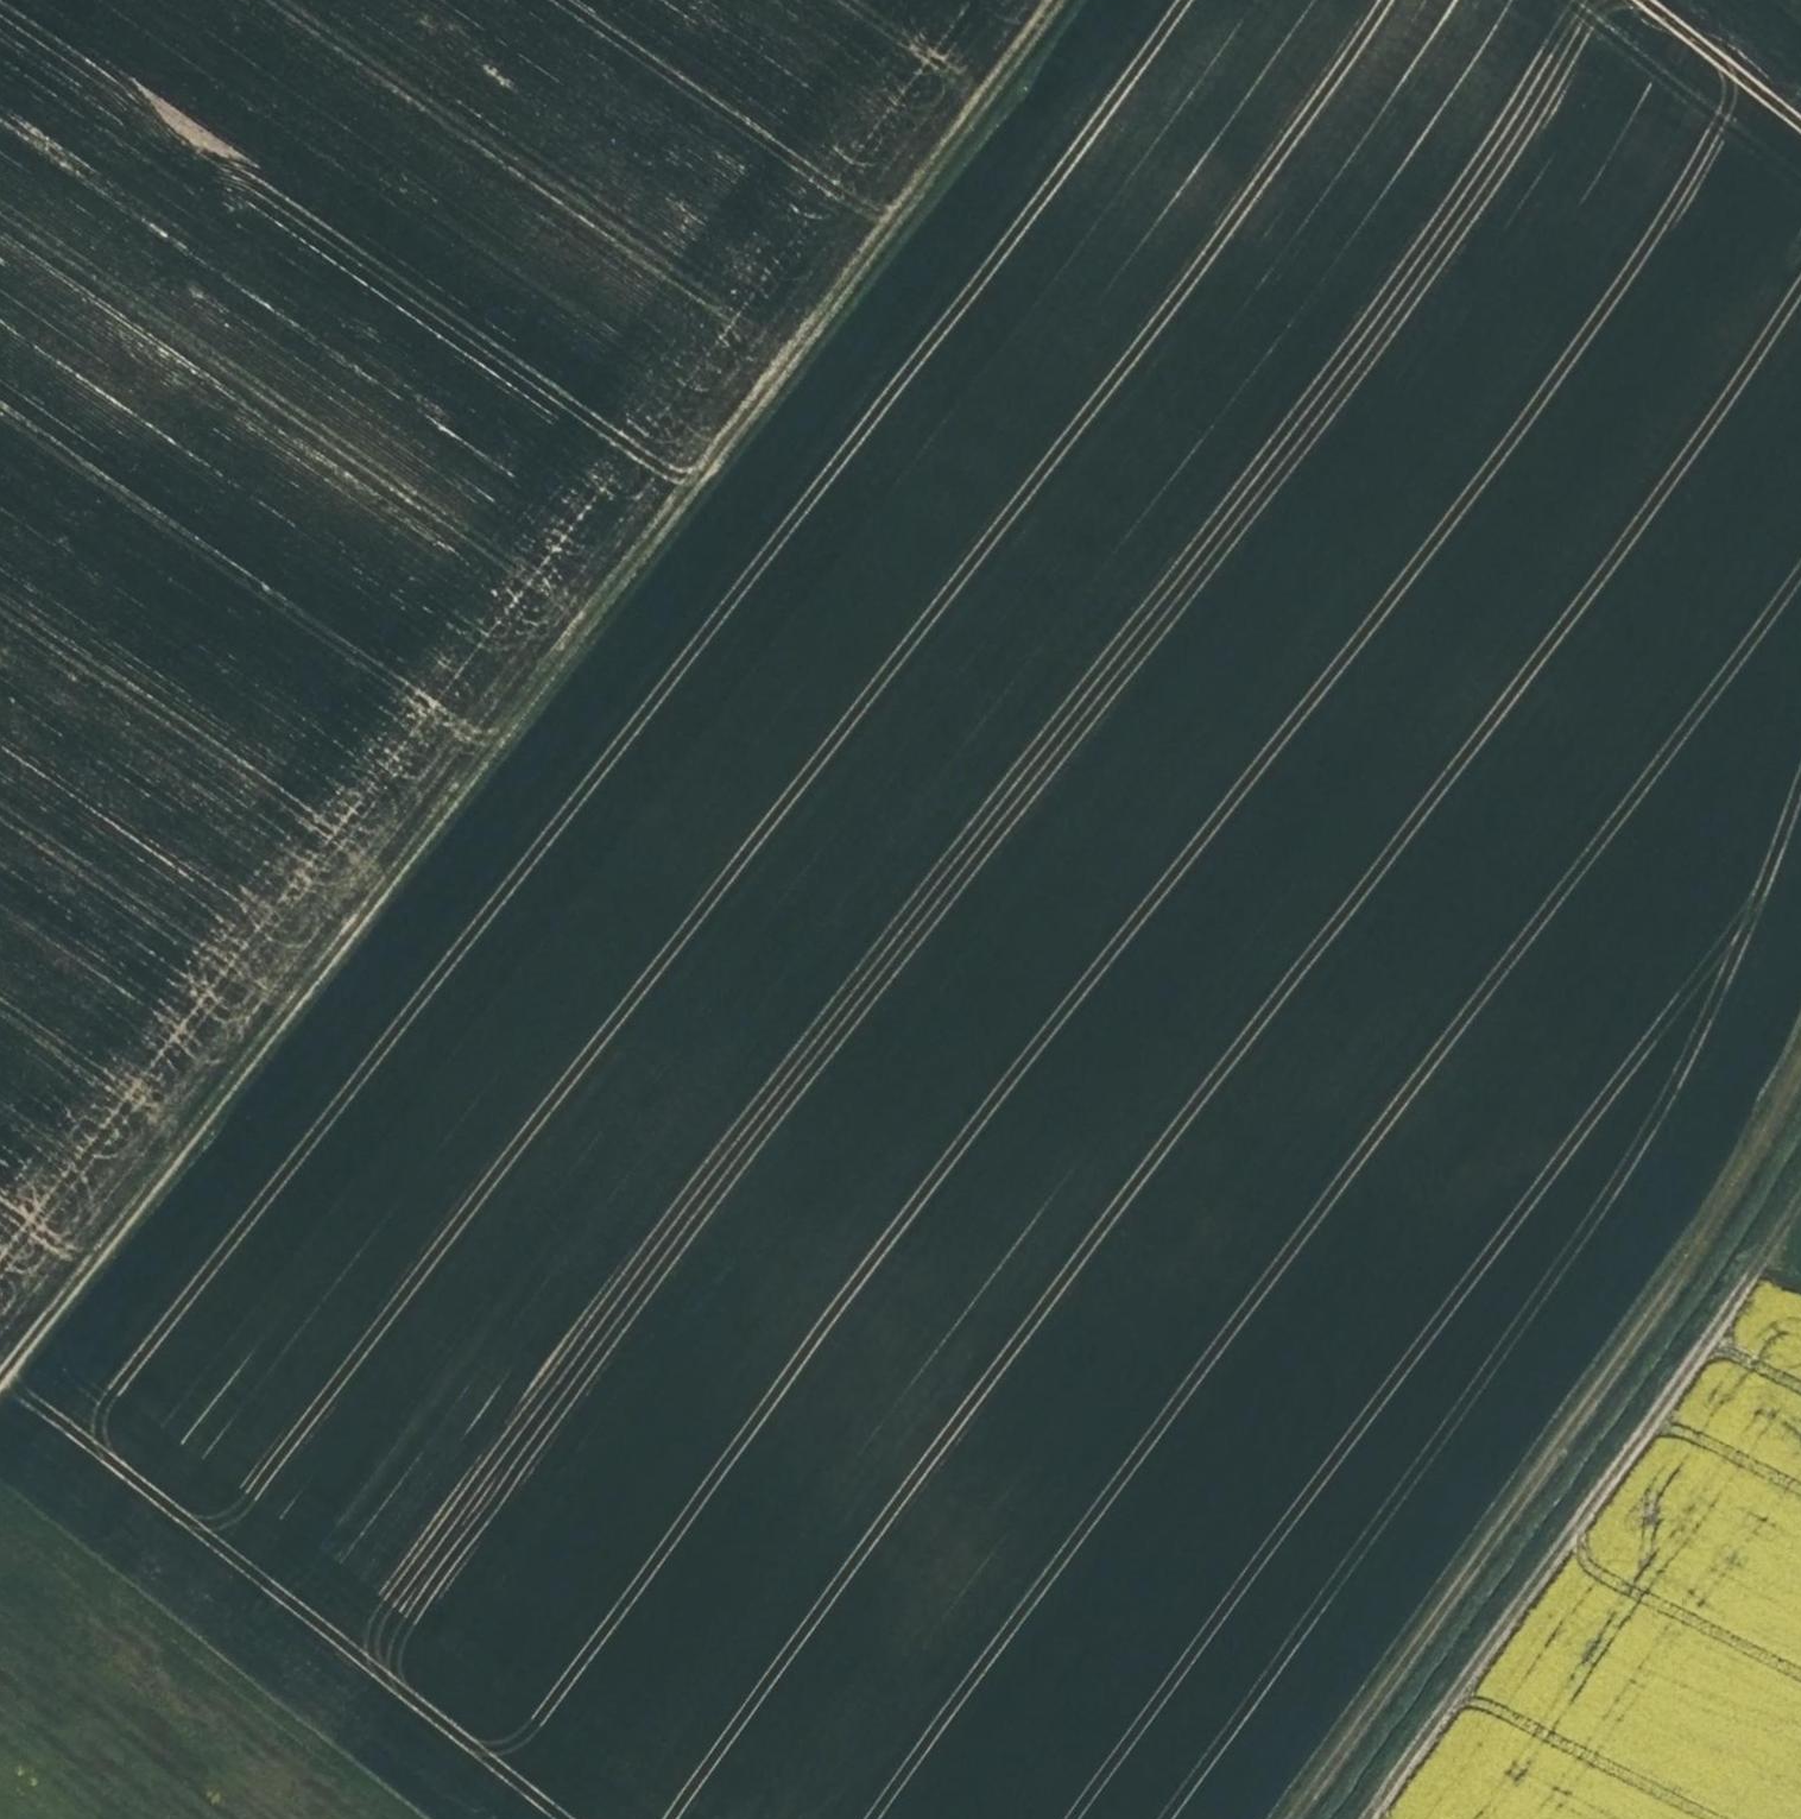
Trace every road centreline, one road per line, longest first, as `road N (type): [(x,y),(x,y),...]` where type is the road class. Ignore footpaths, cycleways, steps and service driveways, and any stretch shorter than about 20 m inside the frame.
road 1 (track): [(1078,0),(0,1374)]
road 2 (track): [(1800,1218),(1378,1818)]

